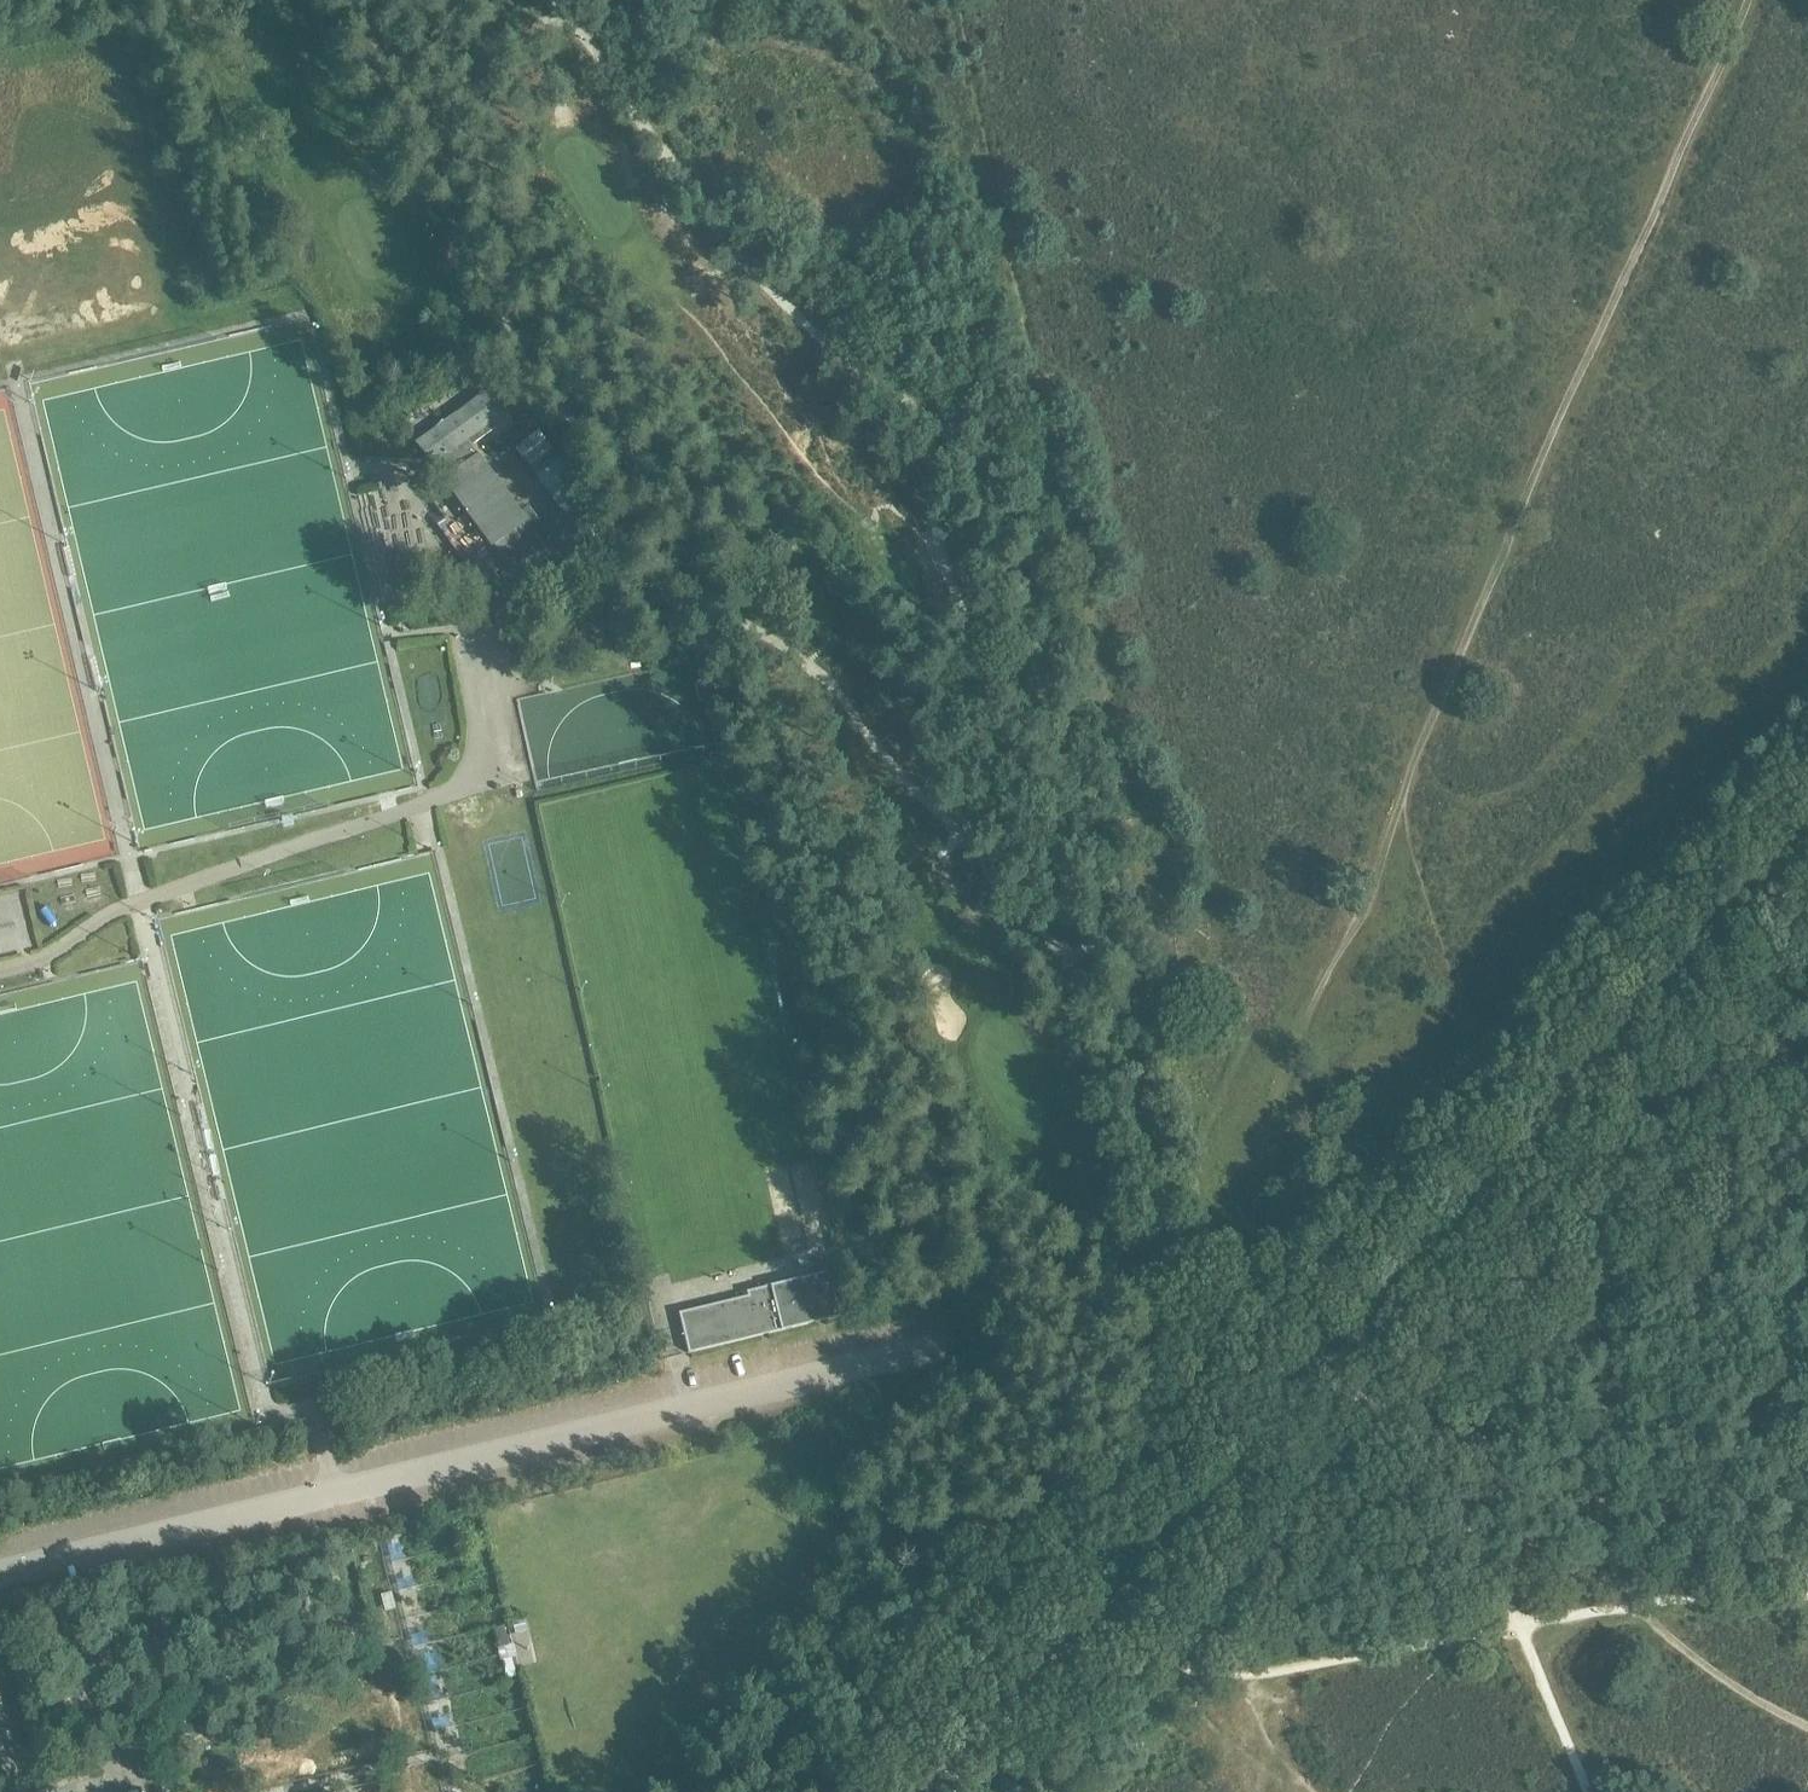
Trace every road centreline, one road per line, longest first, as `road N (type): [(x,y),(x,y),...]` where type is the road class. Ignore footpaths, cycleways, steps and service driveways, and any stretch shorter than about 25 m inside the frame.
road 1 (track): [(1346,1365),(1552,1127),(1807,854)]
road 2 (track): [(944,1791),(1101,1614),(1346,1365)]

